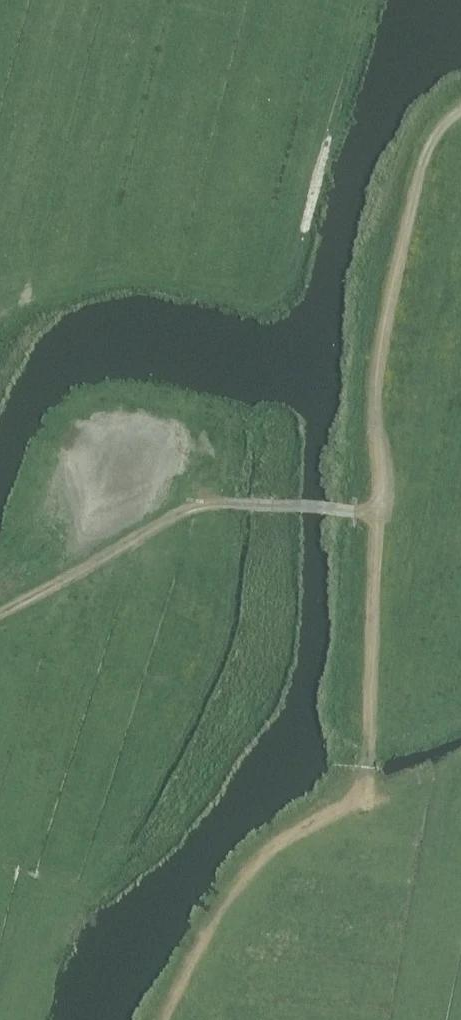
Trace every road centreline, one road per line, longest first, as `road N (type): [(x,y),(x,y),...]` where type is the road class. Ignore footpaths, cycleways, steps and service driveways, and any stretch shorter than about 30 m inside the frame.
road 1 (track): [(0,610),(222,504),(362,514),(378,509),(376,341),(406,204),(429,154),(460,120)]
road 2 (track): [(175,1019),(236,887),(308,828),(364,799),(378,509)]

